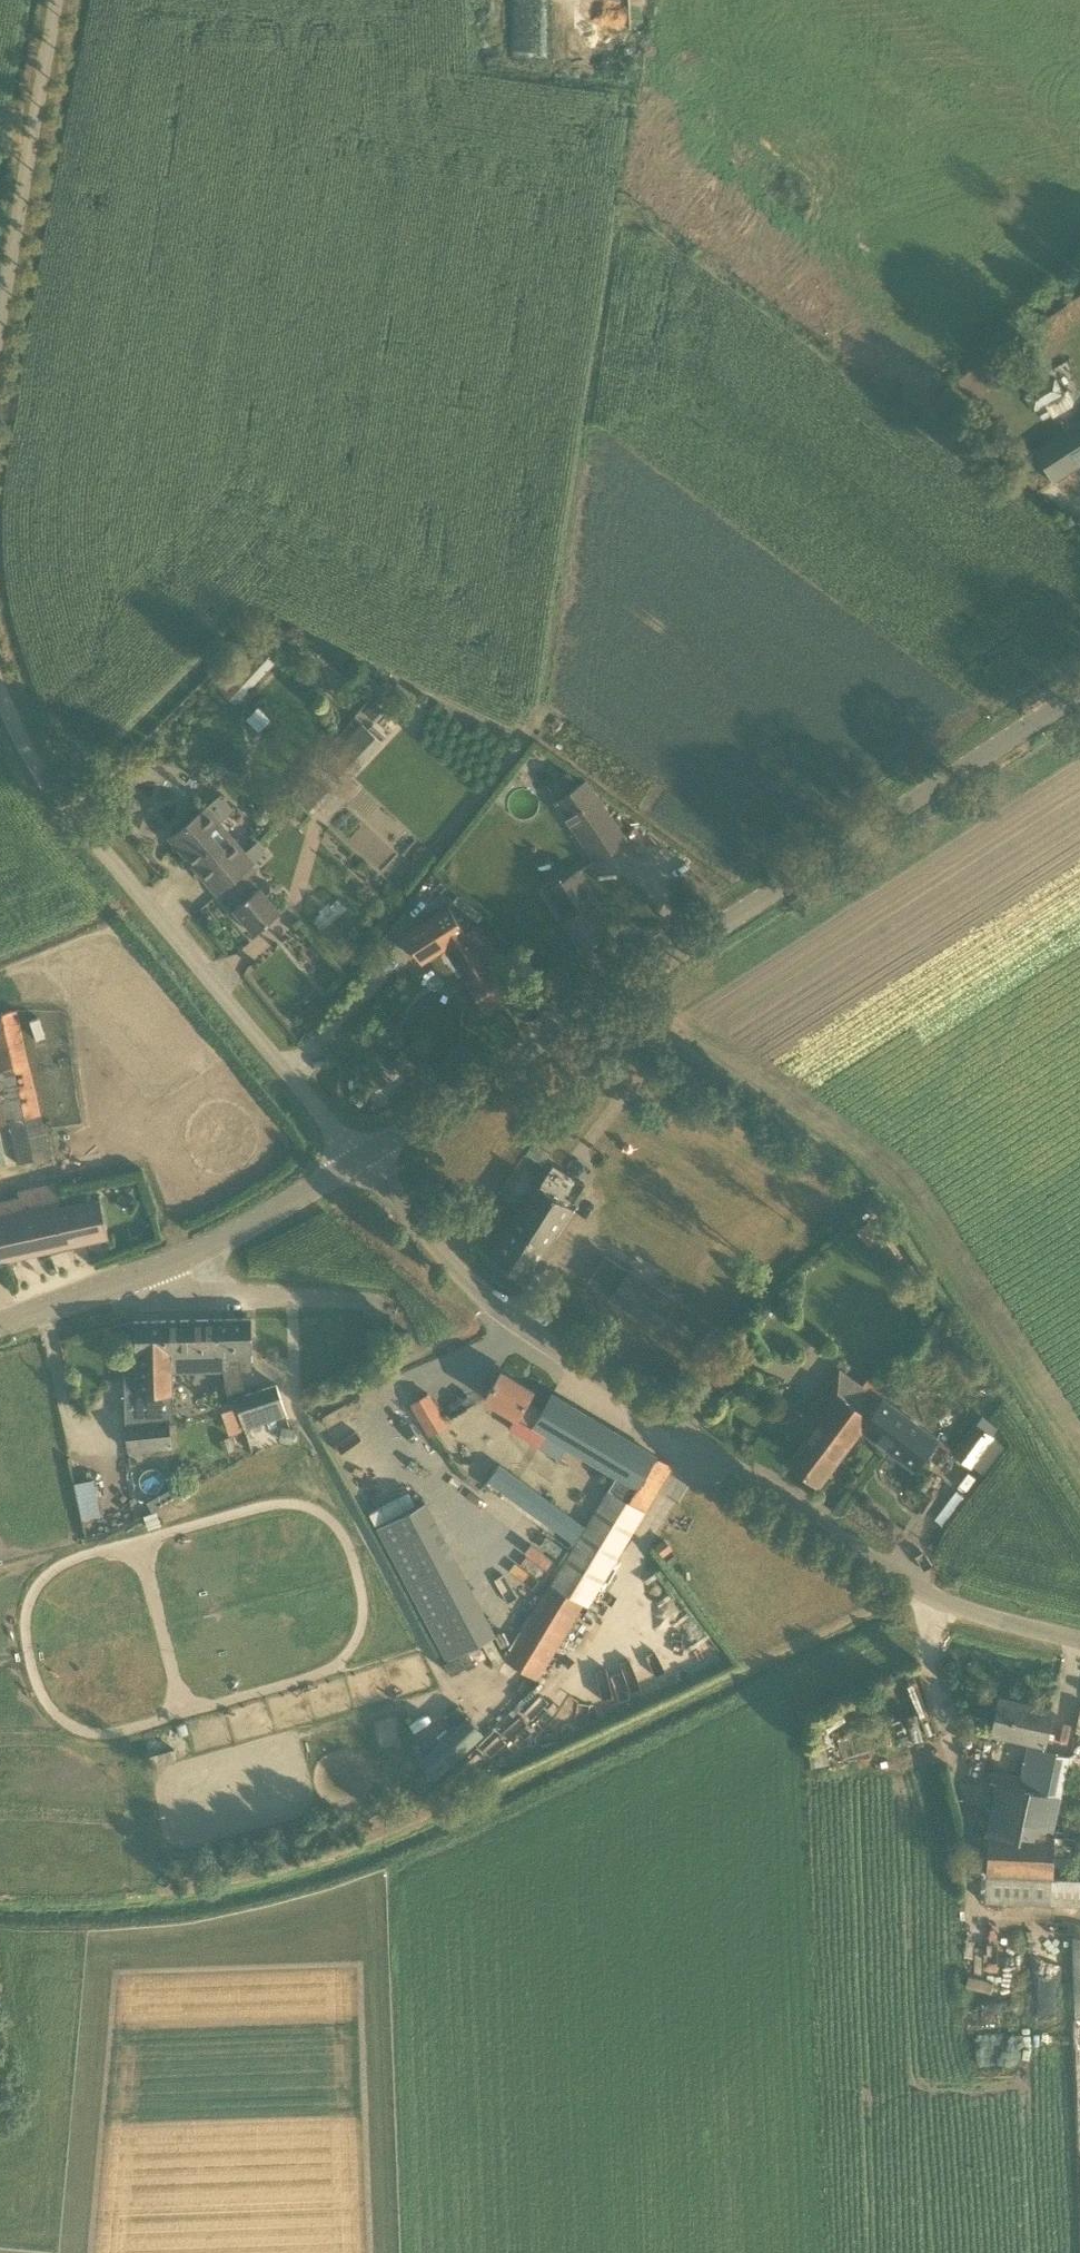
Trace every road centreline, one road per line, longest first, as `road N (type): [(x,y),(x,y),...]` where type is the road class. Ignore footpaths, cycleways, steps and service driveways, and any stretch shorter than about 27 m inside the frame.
road 1 (unclassified): [(1079,1641),(950,1605),(506,1316),(397,1213),(358,1160)]
road 2 (tertiary): [(358,1160),(1079,693)]
road 3 (unclassified): [(358,1160),(59,819),(0,690)]
road 4 (unclassified): [(0,330),(56,0)]
road 5 (unclassified): [(144,1273),(166,1295),(389,1304)]
road 6 (tertiary): [(144,1273),(254,1223),(358,1160)]
road 7 (tertiary): [(0,1325),(144,1273)]

